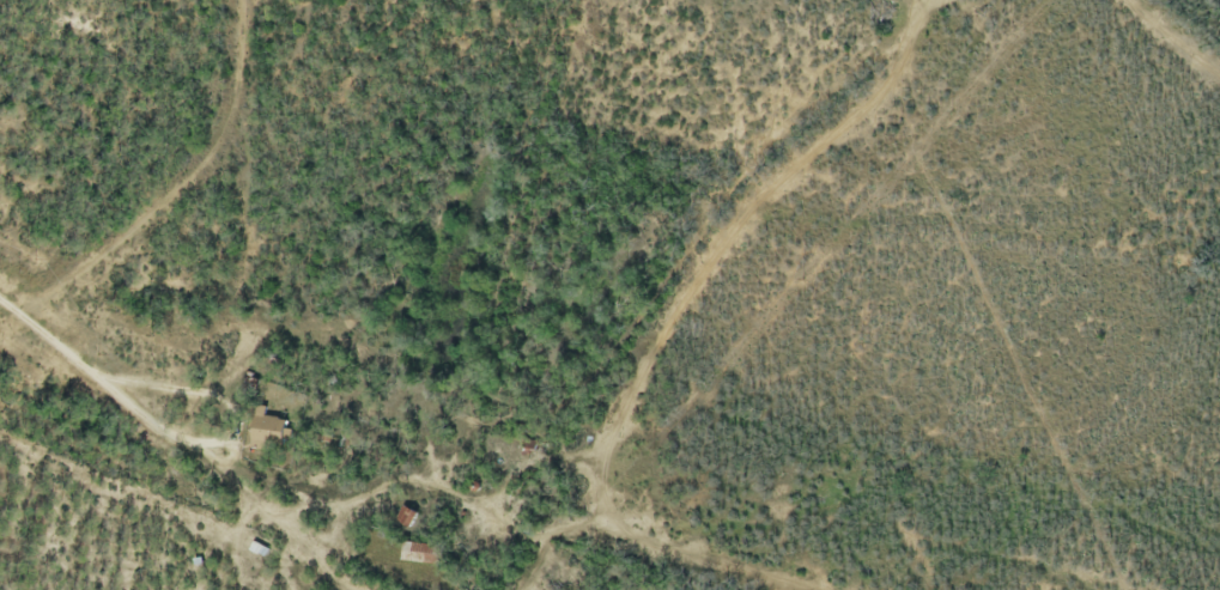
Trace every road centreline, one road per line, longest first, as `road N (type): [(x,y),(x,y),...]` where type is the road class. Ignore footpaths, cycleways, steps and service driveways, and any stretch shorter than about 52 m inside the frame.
road 1 (residential): [(174,438),(0,308)]

